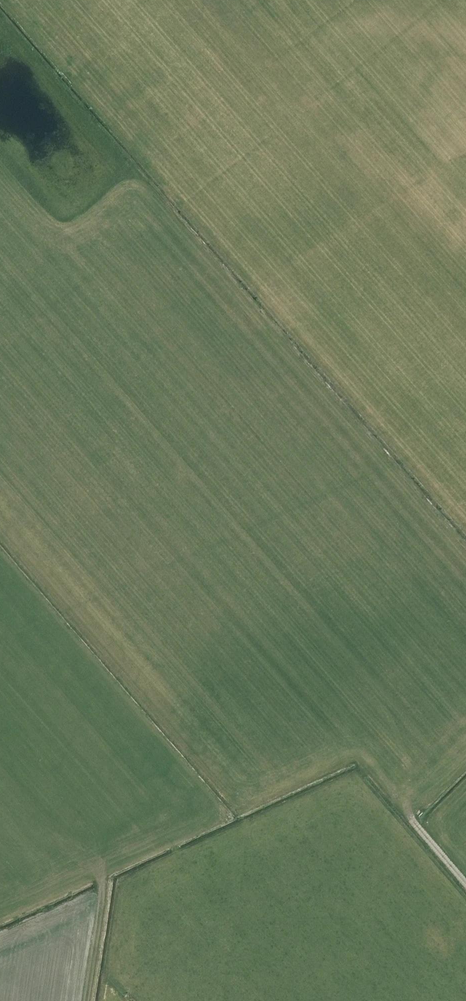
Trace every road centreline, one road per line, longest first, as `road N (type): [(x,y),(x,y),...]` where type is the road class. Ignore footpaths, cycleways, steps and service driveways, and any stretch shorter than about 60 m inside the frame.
road 1 (track): [(86,1000),(105,877)]

